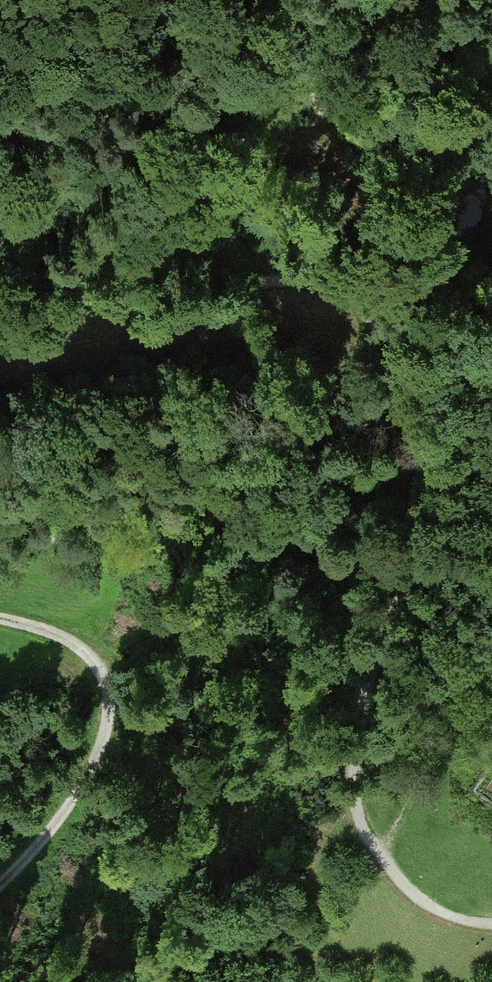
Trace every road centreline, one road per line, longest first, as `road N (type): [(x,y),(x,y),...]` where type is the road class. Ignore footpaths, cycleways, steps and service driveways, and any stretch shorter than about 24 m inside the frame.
road 1 (track): [(0,544),(93,531),(226,481),(358,378),(377,345),(361,296),(334,283),(272,280),(0,306)]
road 2 (track): [(371,363),(412,388),(428,434),(419,524),(367,684),(353,789),(360,821),(413,900),(454,920),(491,925)]
road 3 (track): [(0,619),(83,642),(127,679),(151,732),(134,776),(74,836),(0,884)]

